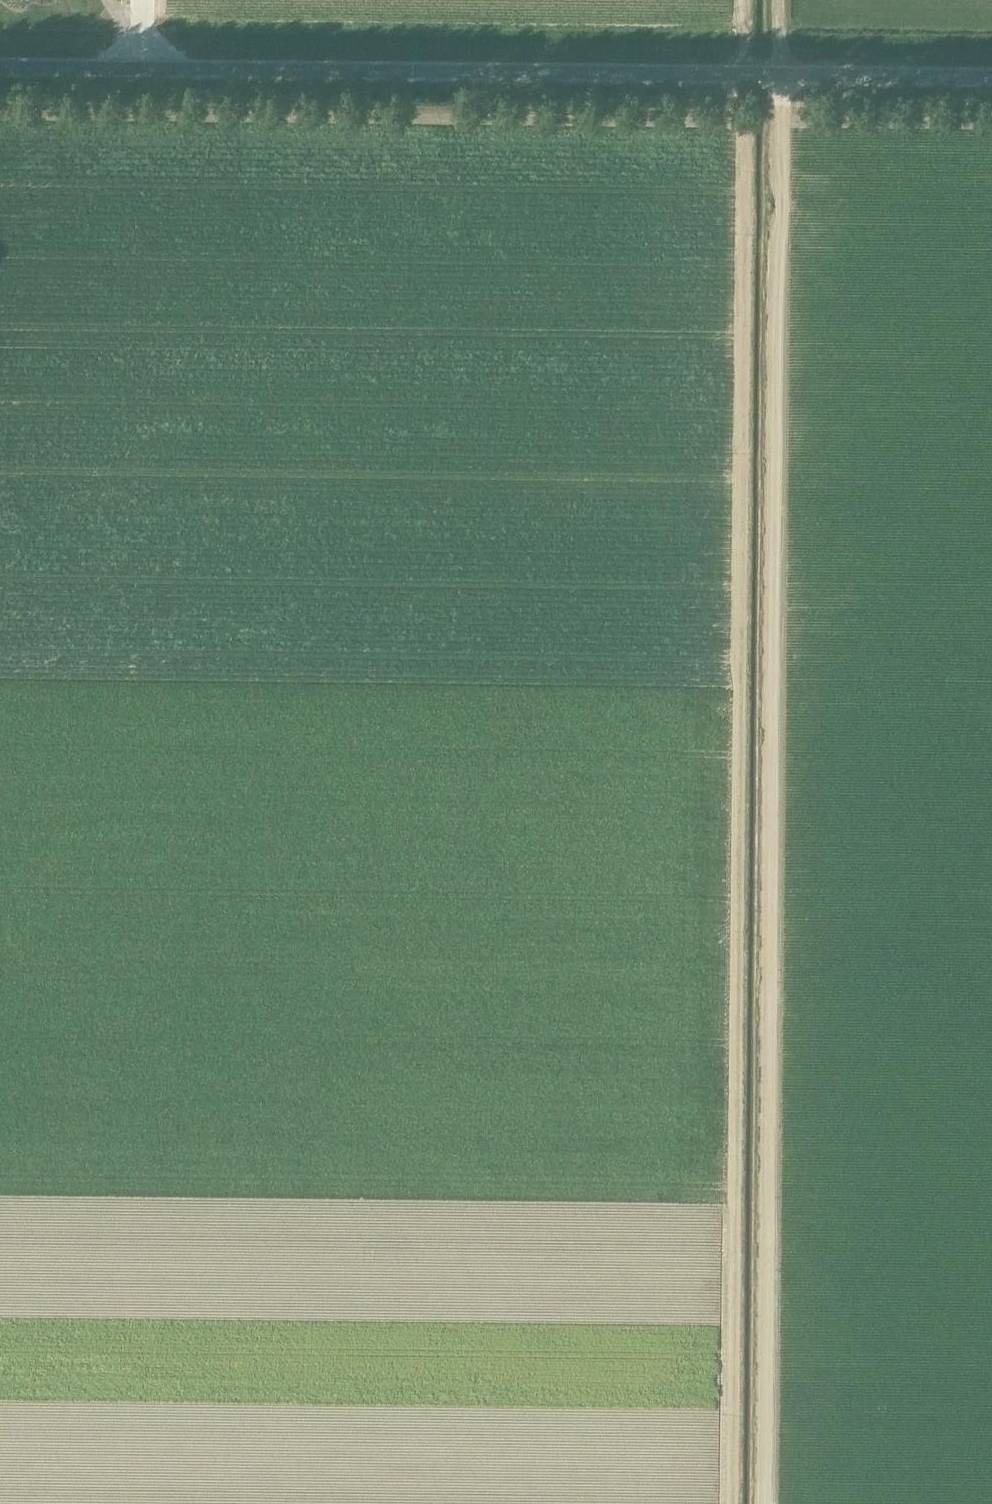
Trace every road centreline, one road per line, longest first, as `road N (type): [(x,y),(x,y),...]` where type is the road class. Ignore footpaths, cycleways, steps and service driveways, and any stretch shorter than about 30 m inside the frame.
road 1 (unclassified): [(991,76),(0,66)]

